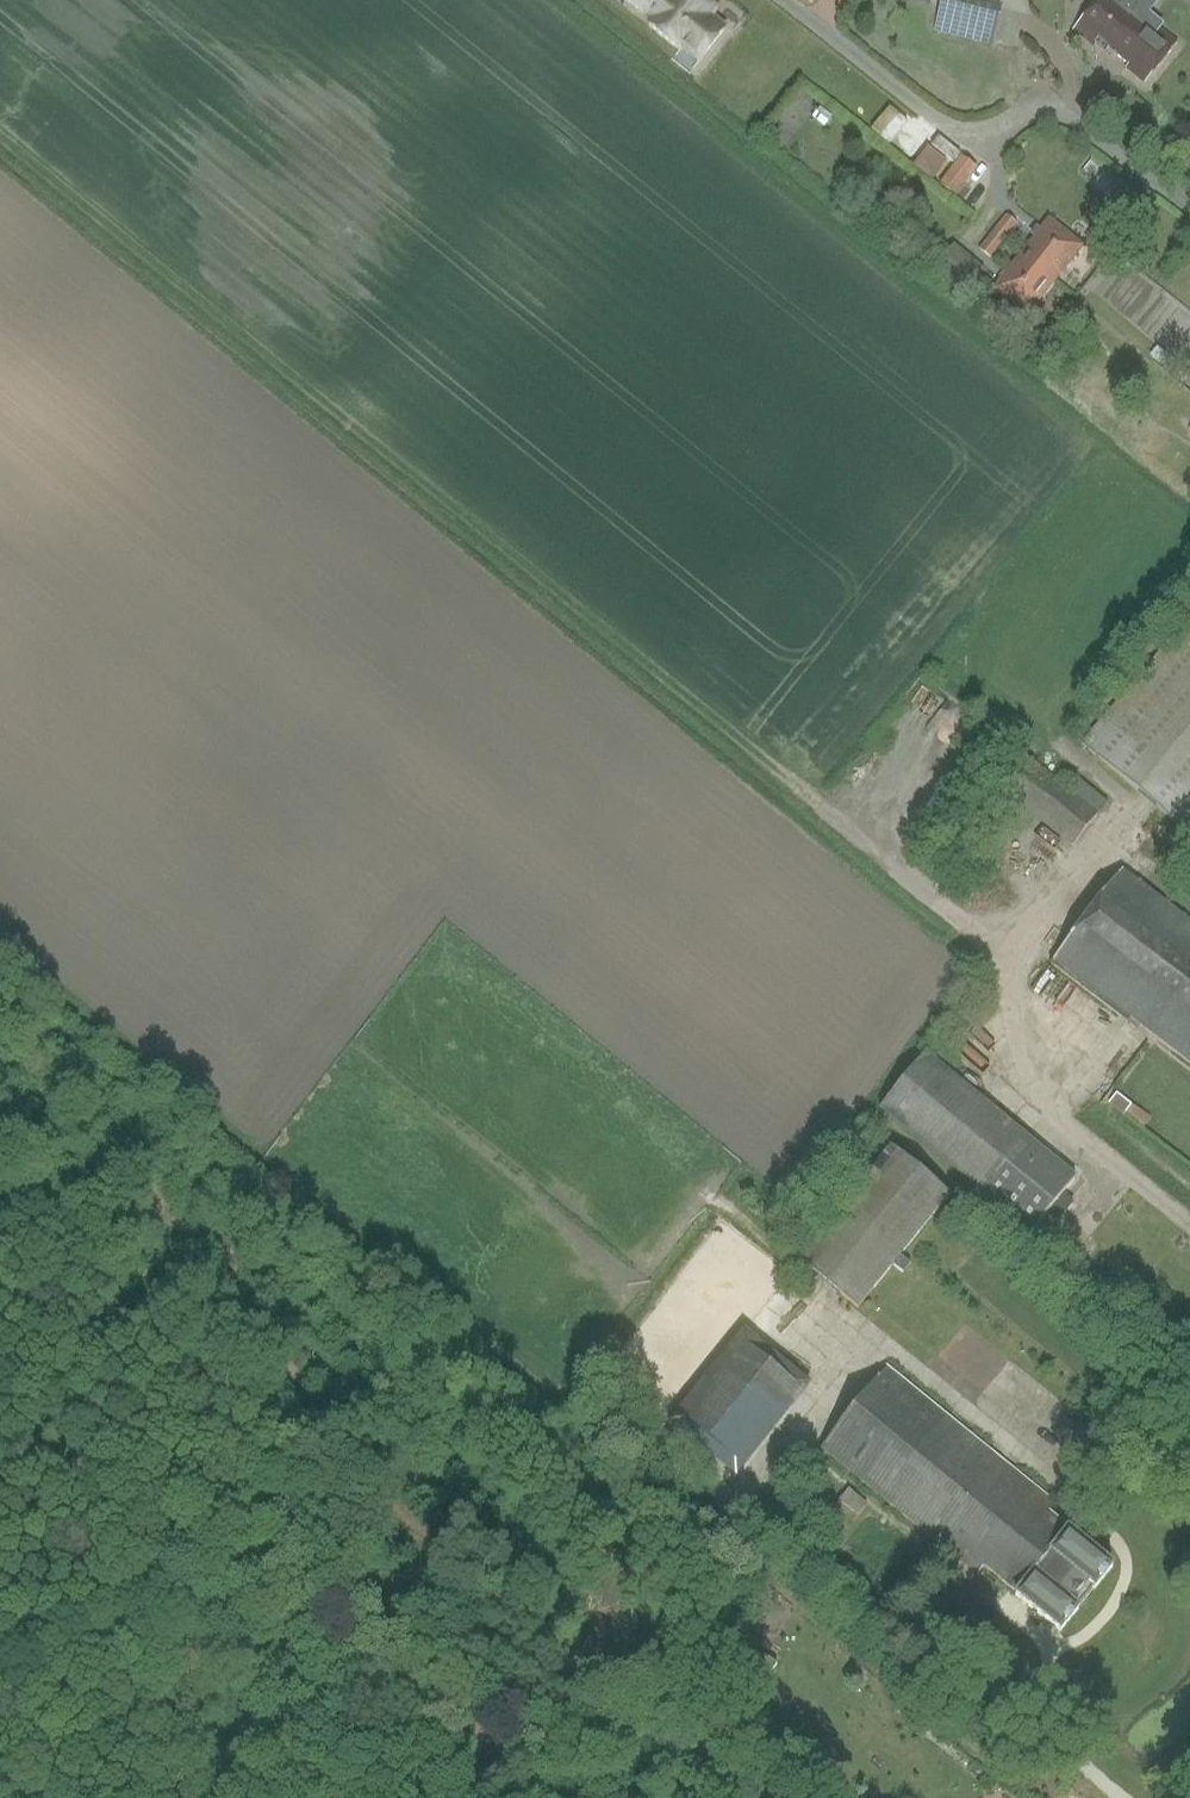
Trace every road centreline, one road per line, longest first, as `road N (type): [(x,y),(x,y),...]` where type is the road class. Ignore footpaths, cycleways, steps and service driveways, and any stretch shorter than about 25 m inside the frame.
road 1 (residential): [(1189,215),(1066,117),(1030,108),(986,142),(797,0)]

